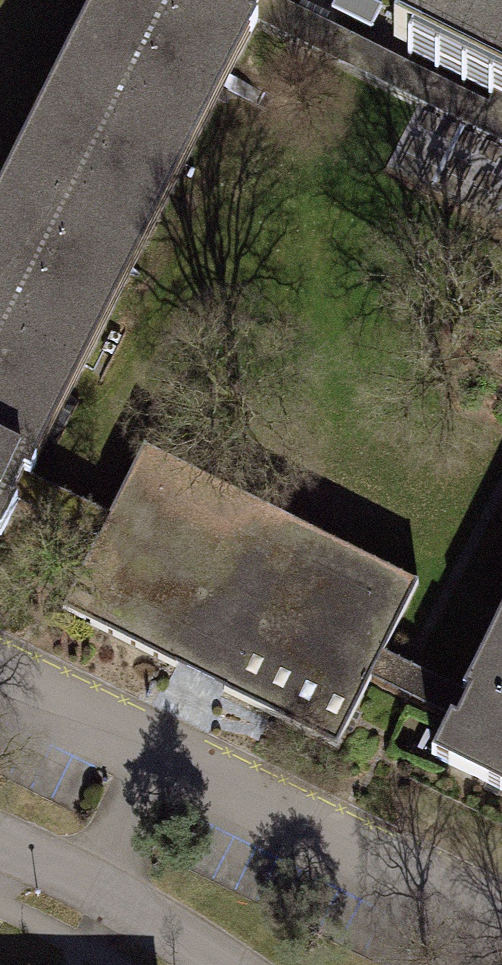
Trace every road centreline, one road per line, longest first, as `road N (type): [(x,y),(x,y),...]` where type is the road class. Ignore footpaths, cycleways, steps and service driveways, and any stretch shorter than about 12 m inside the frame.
road 1 (residential): [(156,755),(93,886)]
road 2 (residential): [(93,886),(210,964)]

